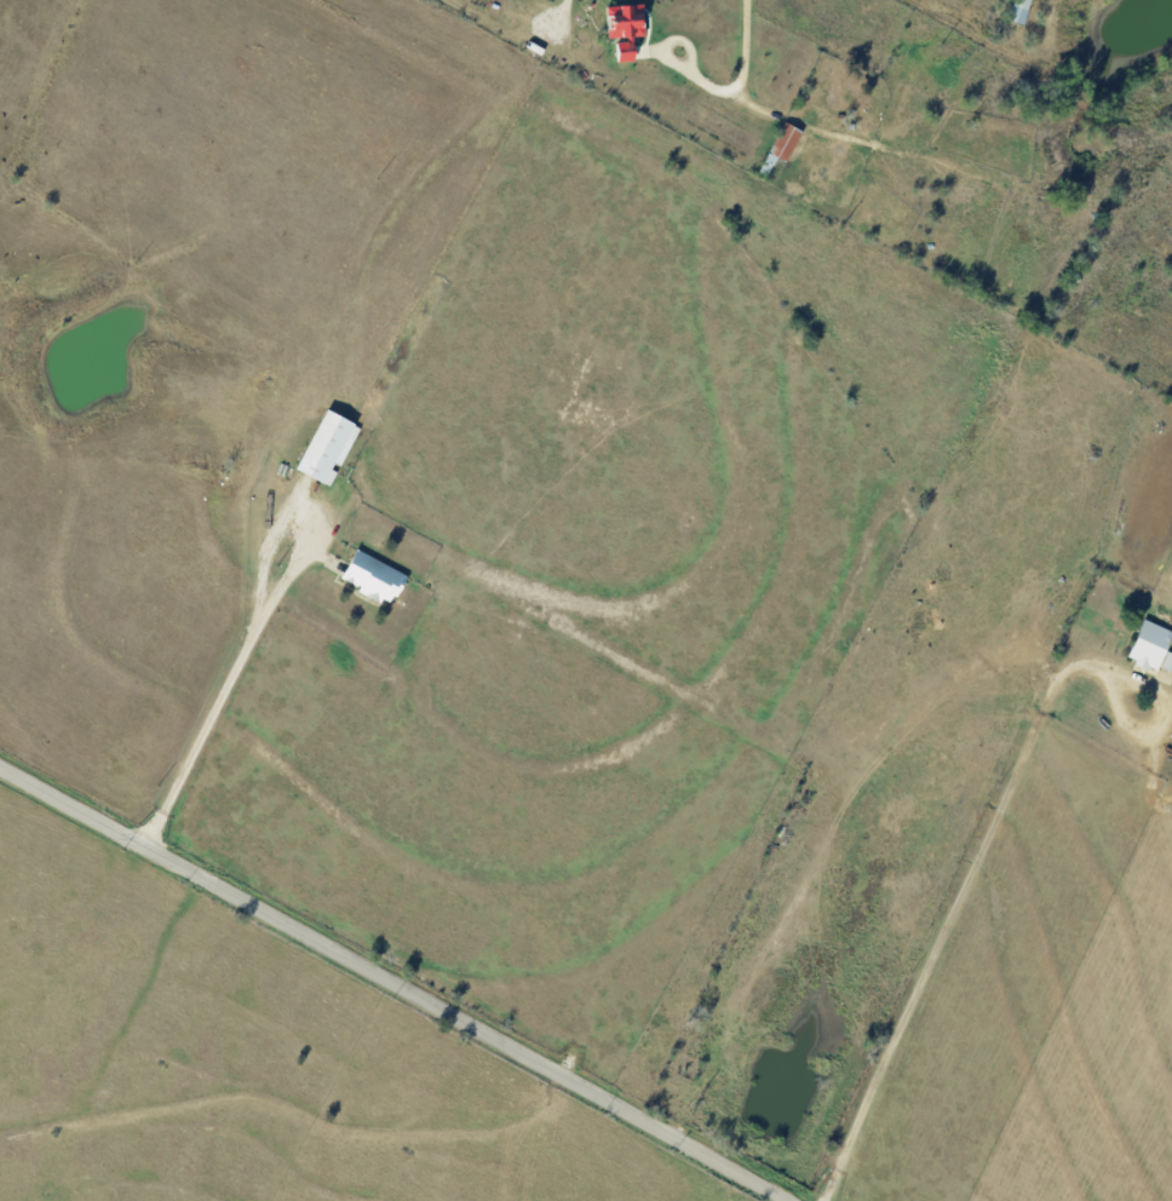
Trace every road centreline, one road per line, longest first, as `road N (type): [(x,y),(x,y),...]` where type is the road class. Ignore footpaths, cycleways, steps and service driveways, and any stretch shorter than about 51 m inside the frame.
road 1 (residential): [(768,1200),(0,763)]

